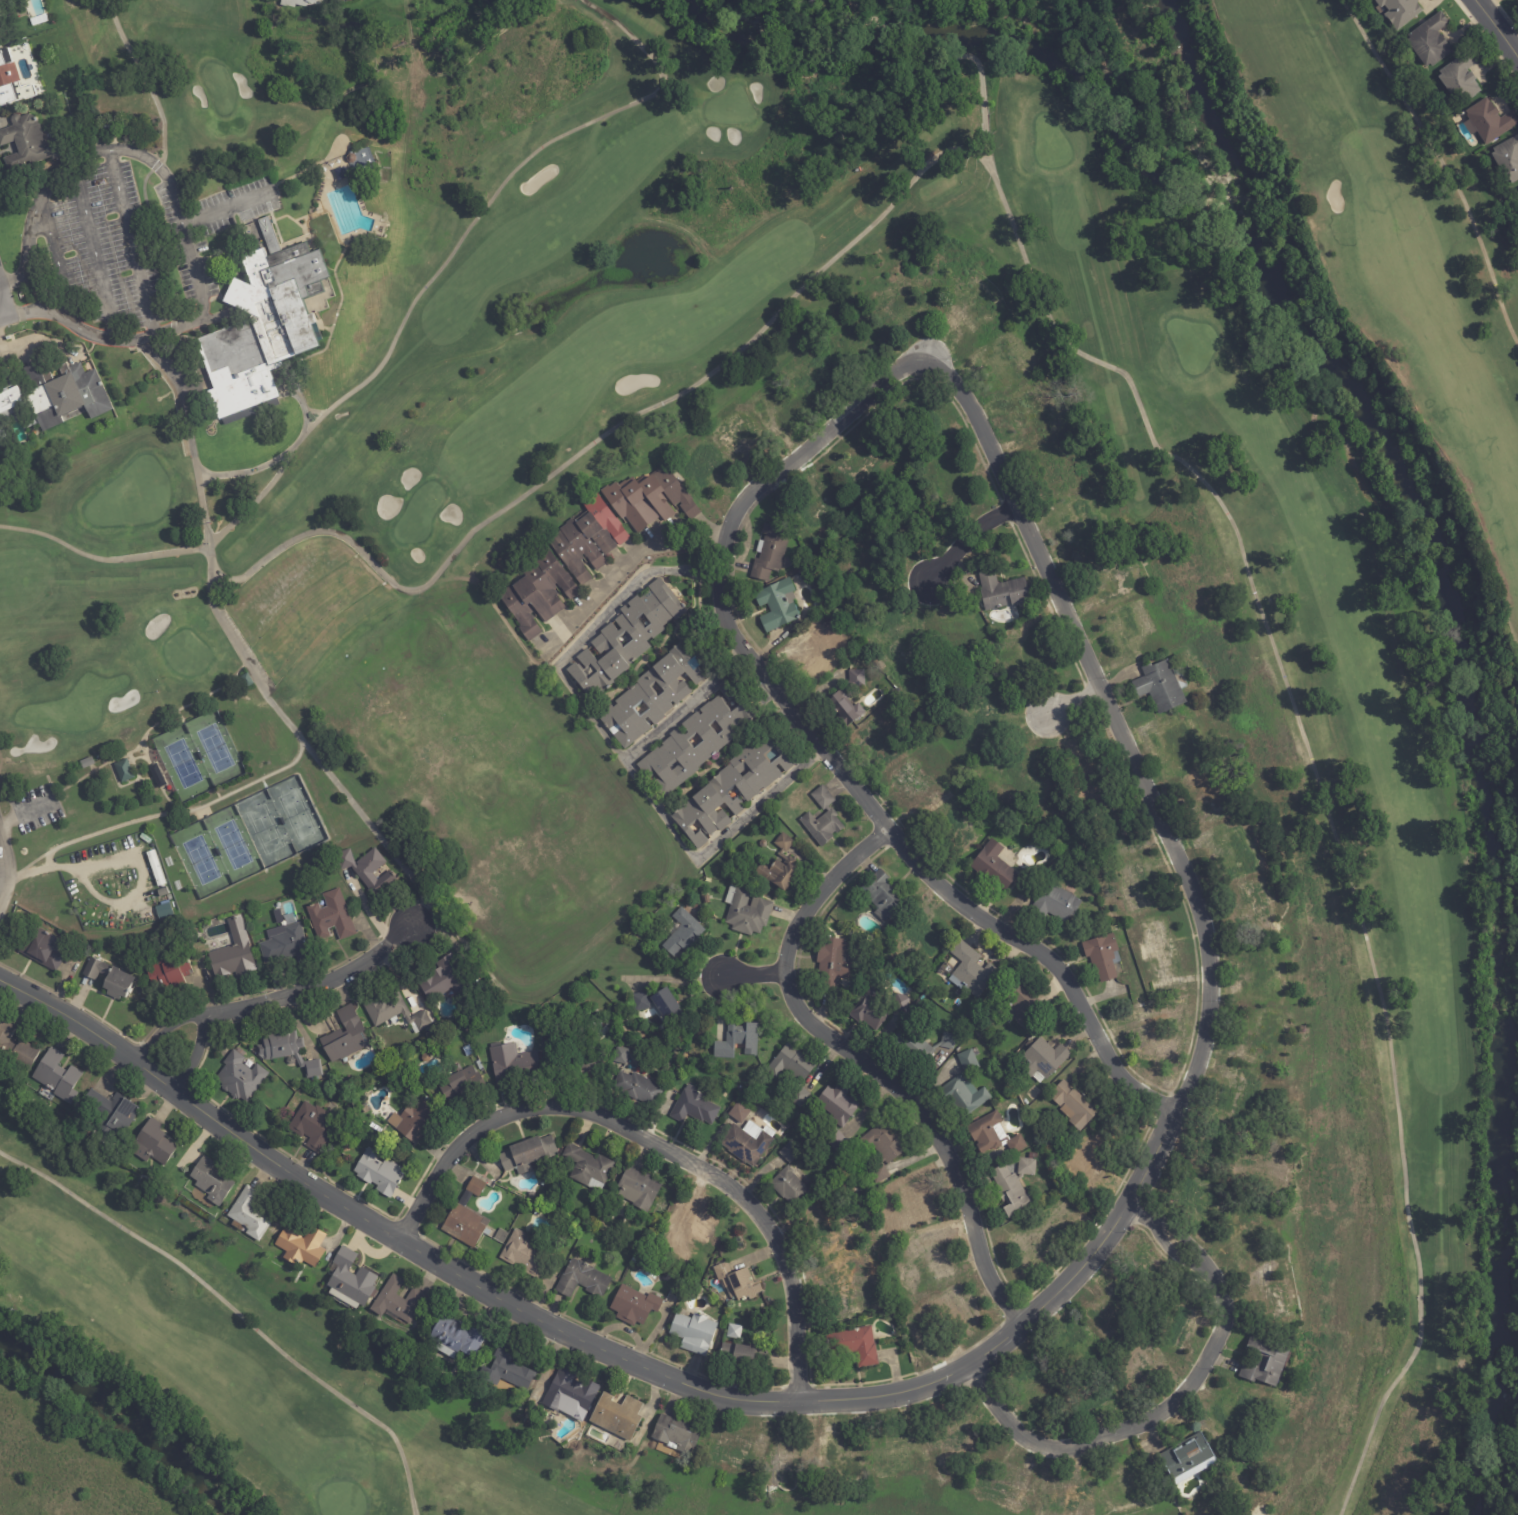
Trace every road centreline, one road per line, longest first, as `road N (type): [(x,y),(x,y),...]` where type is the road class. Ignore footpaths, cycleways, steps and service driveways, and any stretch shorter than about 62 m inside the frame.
road 1 (residential): [(0,979),(87,1026),(284,1169),(475,1286),(722,1401),(800,1406),(892,1396),(968,1365),(1051,1298),(1123,1210),(1190,1082),(1210,995),(1198,906),(1171,842),(988,442),(958,388),(924,363)]
road 2 (residential): [(924,363),(895,372),(736,515),(715,581),(736,644),(887,831),(951,897),(1061,971),(1108,1060),(1175,1114)]
road 3 (residential): [(400,1240),(448,1155),(480,1127),(533,1109),(597,1114),(709,1173),(767,1226),(788,1265),(800,1406)]
road 4 (residential): [(887,831),(803,917),(783,974),(800,1014),(897,1088),(925,1121),(964,1191),(984,1270),(1019,1325)]
road 5 (residential): [(1123,1210),(1187,1252),(1214,1277),(1224,1303),(1210,1354),(1171,1407),(1090,1442),(1048,1449),(1013,1429),(968,1365)]
road 6 (residential): [(150,1069),(218,1016),(351,972),(412,929)]

